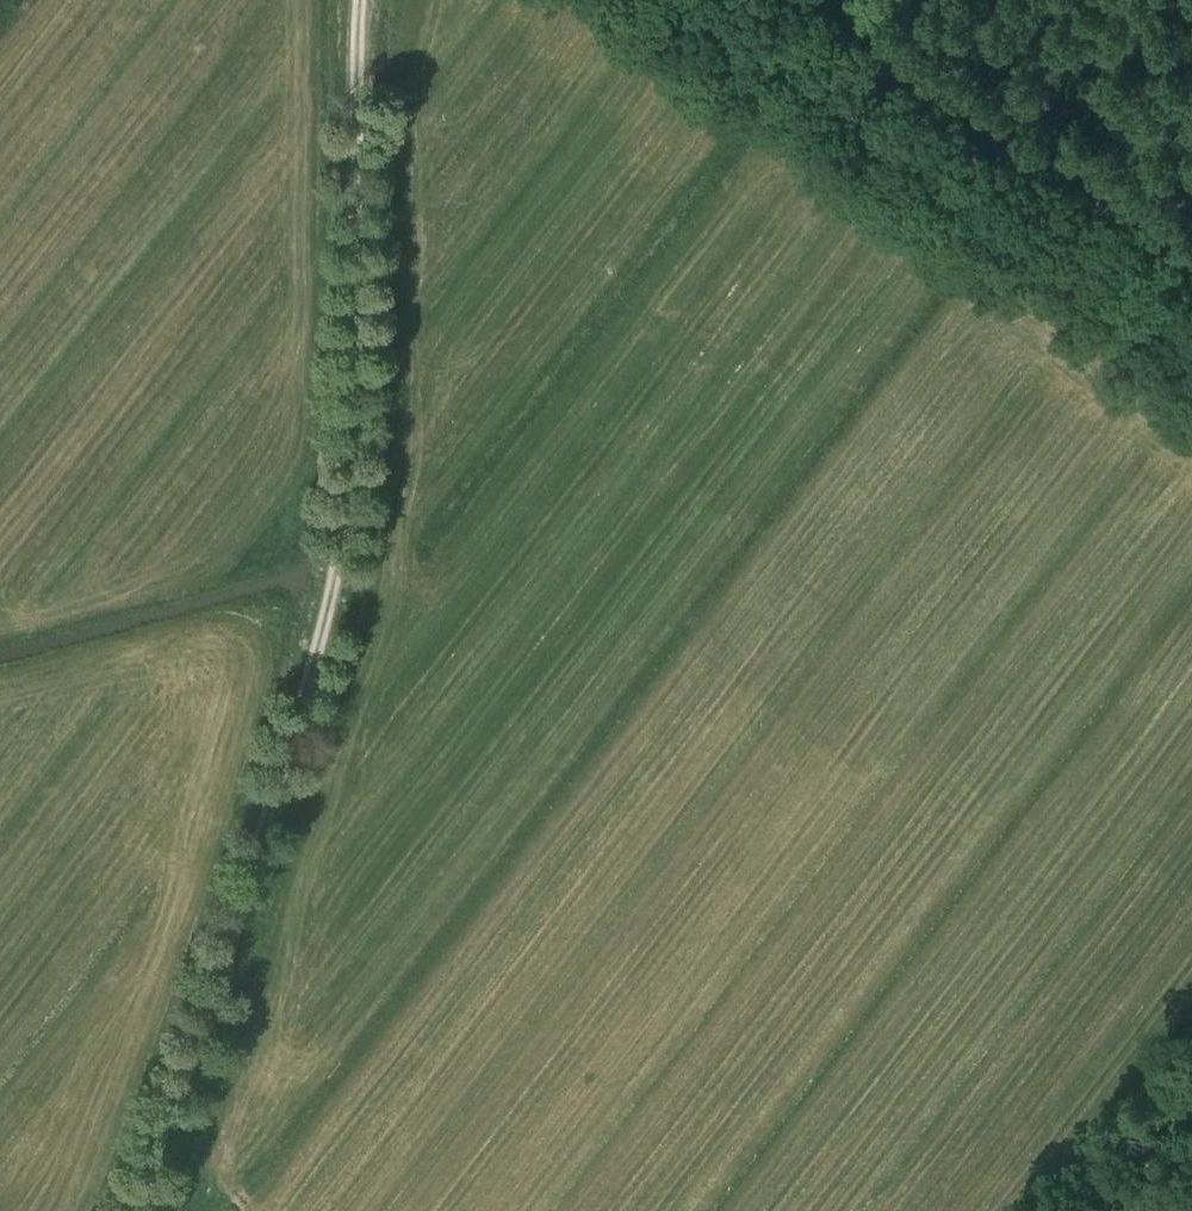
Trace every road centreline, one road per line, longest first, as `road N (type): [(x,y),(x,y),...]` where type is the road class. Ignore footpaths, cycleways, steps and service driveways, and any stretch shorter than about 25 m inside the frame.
road 1 (track): [(361,0),(352,473),(334,574),(267,823),(127,1210)]
road 2 (track): [(1191,312),(757,0)]
road 3 (track): [(1101,1210),(1153,1167),(1191,1109)]

